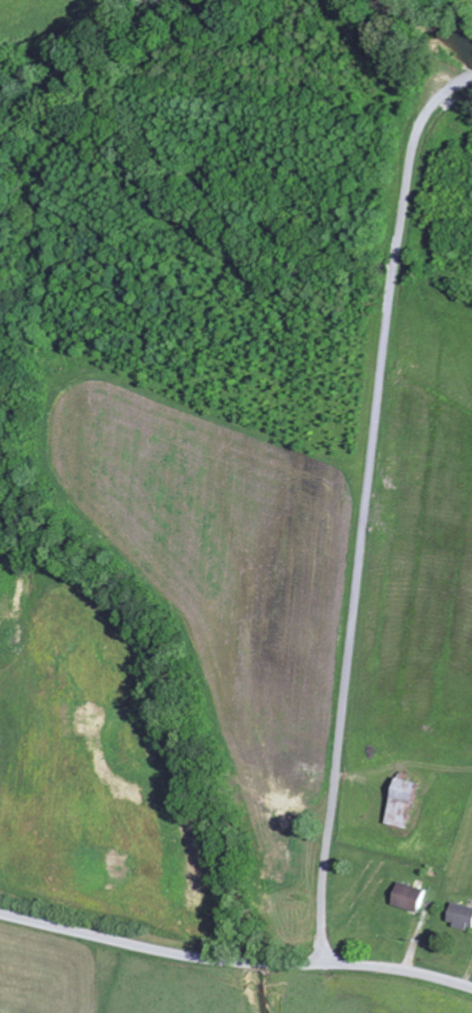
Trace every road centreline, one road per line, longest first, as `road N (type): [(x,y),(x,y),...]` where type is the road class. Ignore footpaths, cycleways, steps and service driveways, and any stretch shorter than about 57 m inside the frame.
road 1 (residential): [(324,965),(323,878),(413,148),(432,108),(471,80)]
road 2 (residential): [(372,968),(211,960),(0,915)]

